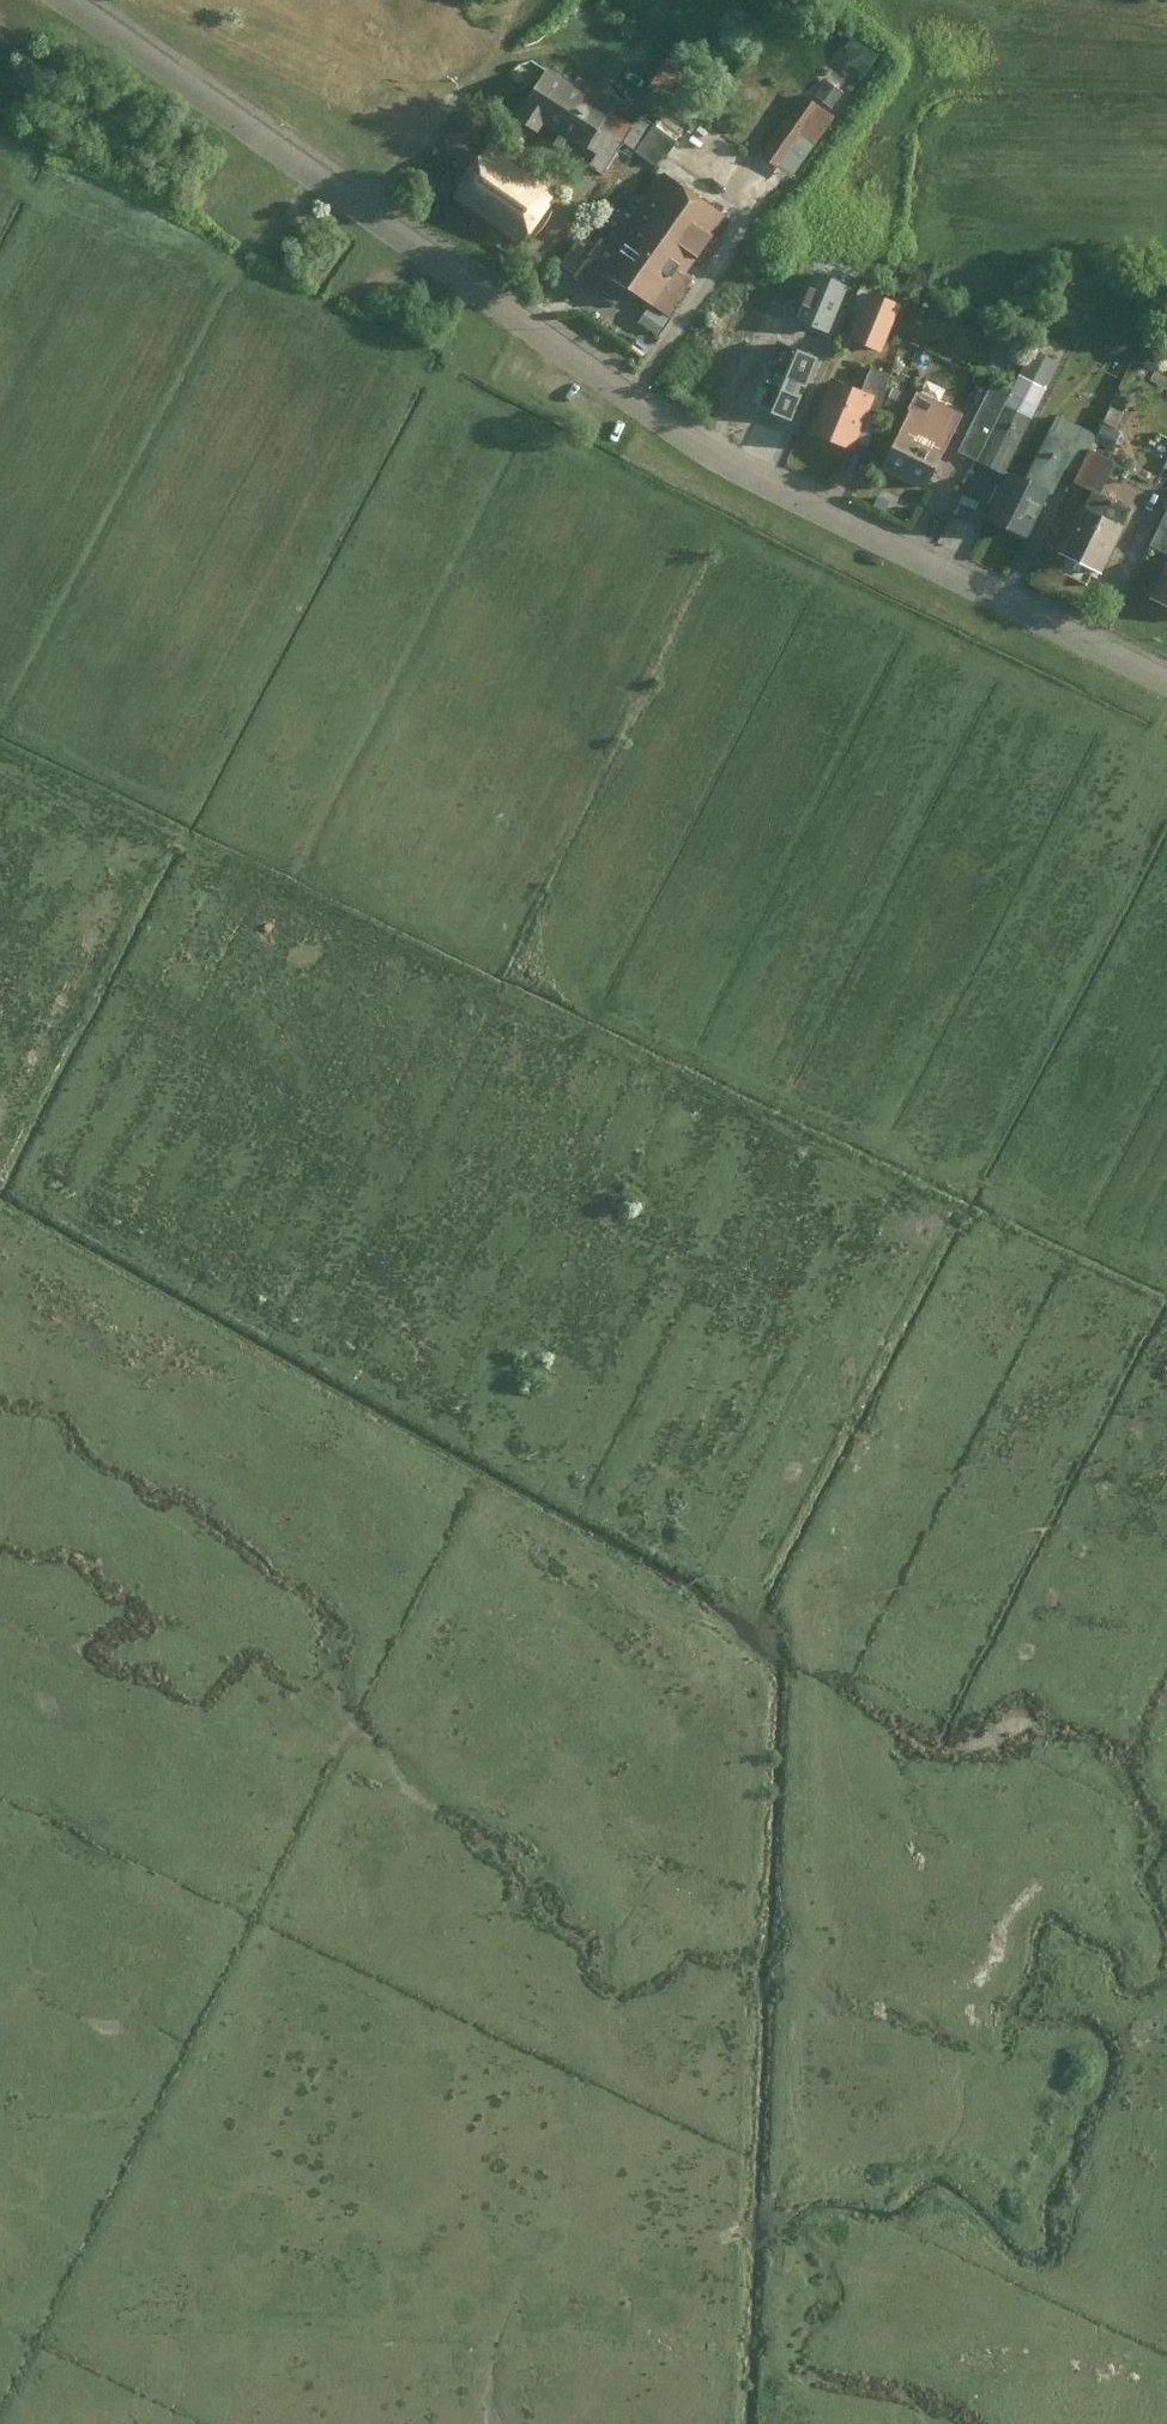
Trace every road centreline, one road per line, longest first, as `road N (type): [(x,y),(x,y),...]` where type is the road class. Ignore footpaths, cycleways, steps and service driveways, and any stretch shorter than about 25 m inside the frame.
road 1 (residential): [(67,0),(723,464),(1166,680)]

